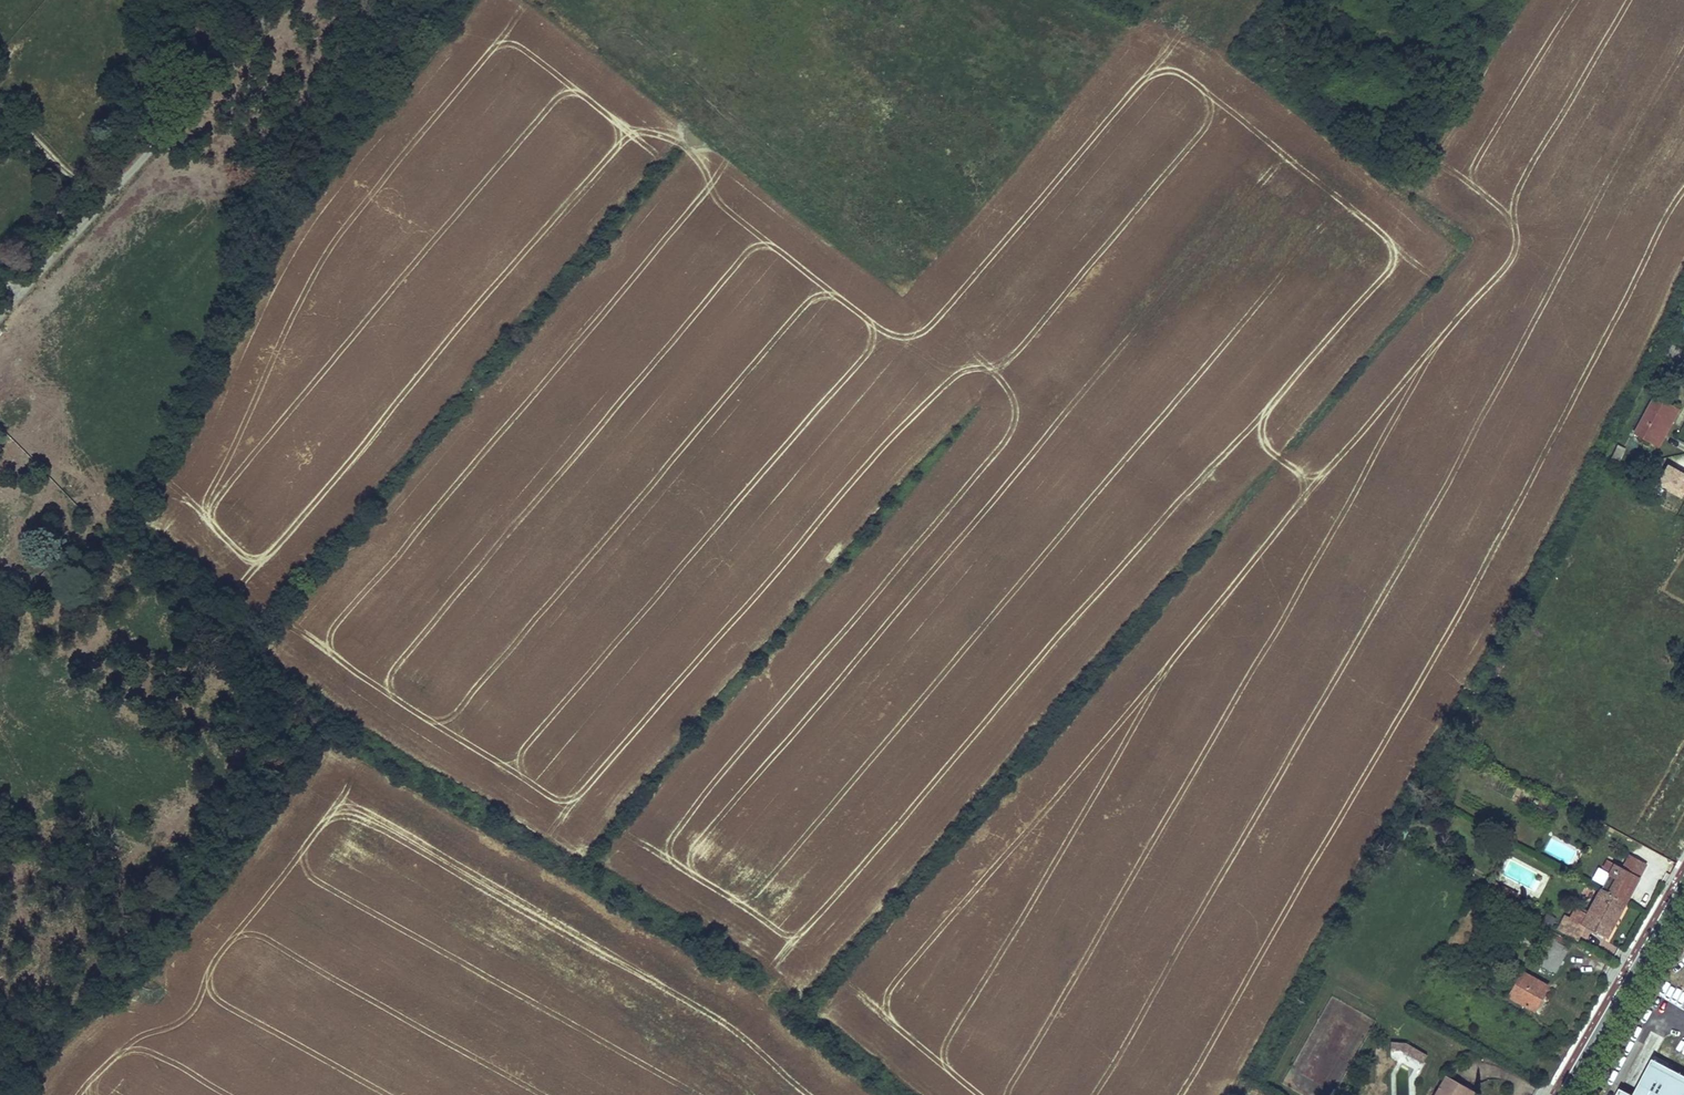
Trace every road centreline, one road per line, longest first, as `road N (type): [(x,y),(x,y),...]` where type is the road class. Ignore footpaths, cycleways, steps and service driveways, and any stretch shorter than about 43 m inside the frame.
road 1 (unclassified): [(0,319),(285,0)]
road 2 (secondary): [(1562,1094),(1683,878)]

